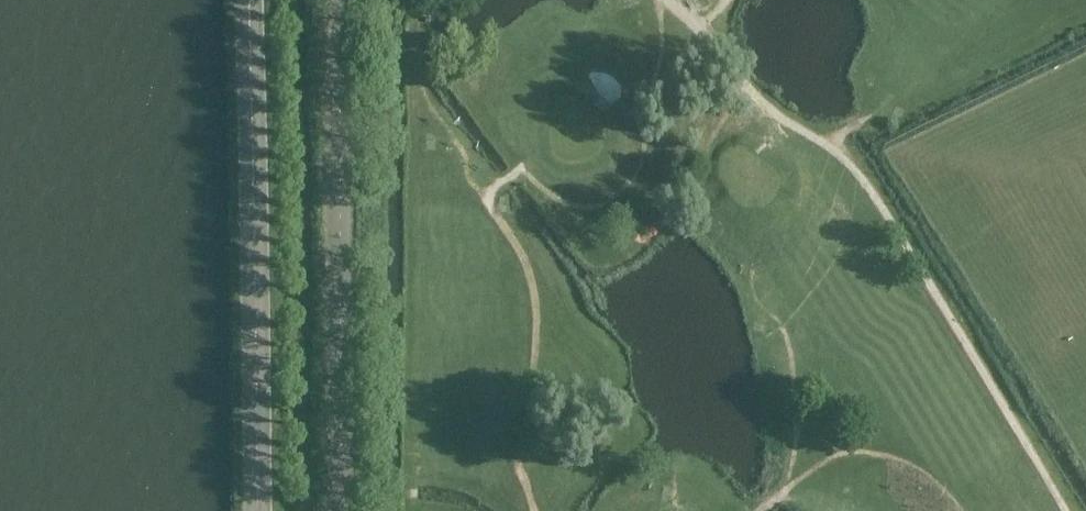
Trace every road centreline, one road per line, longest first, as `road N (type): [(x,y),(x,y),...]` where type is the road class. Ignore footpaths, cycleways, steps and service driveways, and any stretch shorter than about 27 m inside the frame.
road 1 (track): [(1072,510),(867,171),(842,147),(804,136),(671,0)]
road 2 (tertiary): [(247,0),(258,510)]
road 3 (unclassified): [(339,510),(342,0)]

